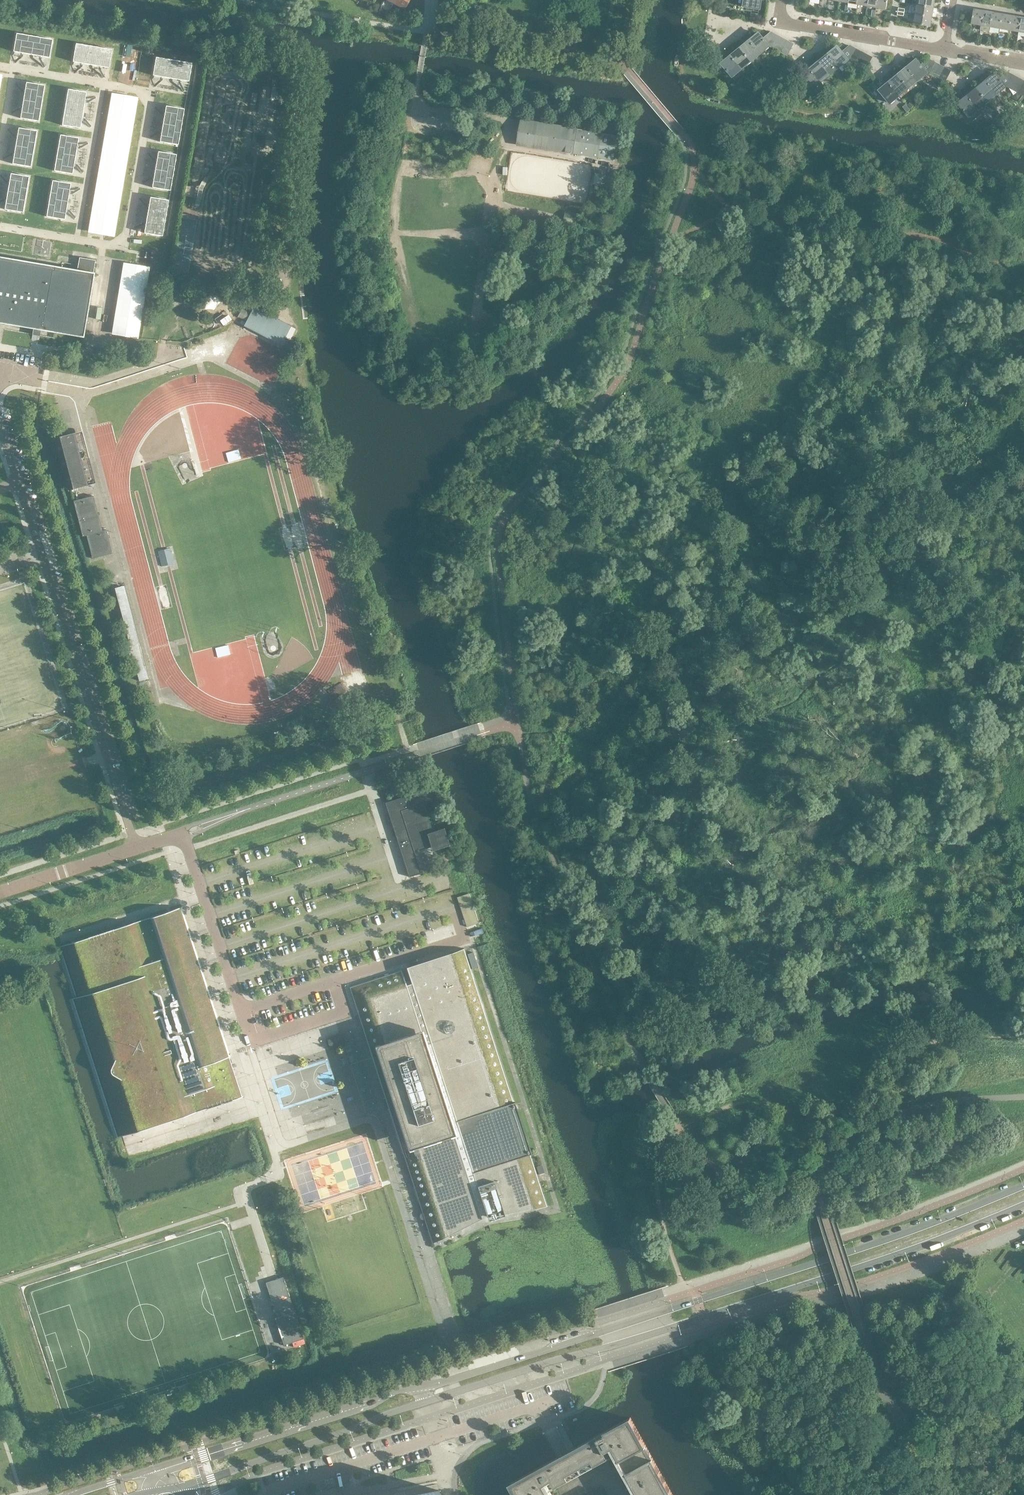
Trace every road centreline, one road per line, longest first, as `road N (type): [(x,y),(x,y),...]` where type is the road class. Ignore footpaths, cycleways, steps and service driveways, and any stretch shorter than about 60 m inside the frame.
road 1 (secondary): [(1023,1185),(858,1249),(156,1469)]
road 2 (secondary): [(180,1486),(902,1252),(1023,1204)]
road 3 (unclassified): [(0,428),(137,849)]
road 4 (unclassified): [(137,849),(173,838),(188,848),(253,1042)]
road 5 (residential): [(945,50),(796,25),(785,19),(781,0)]
road 6 (unclassified): [(0,892),(137,849)]

